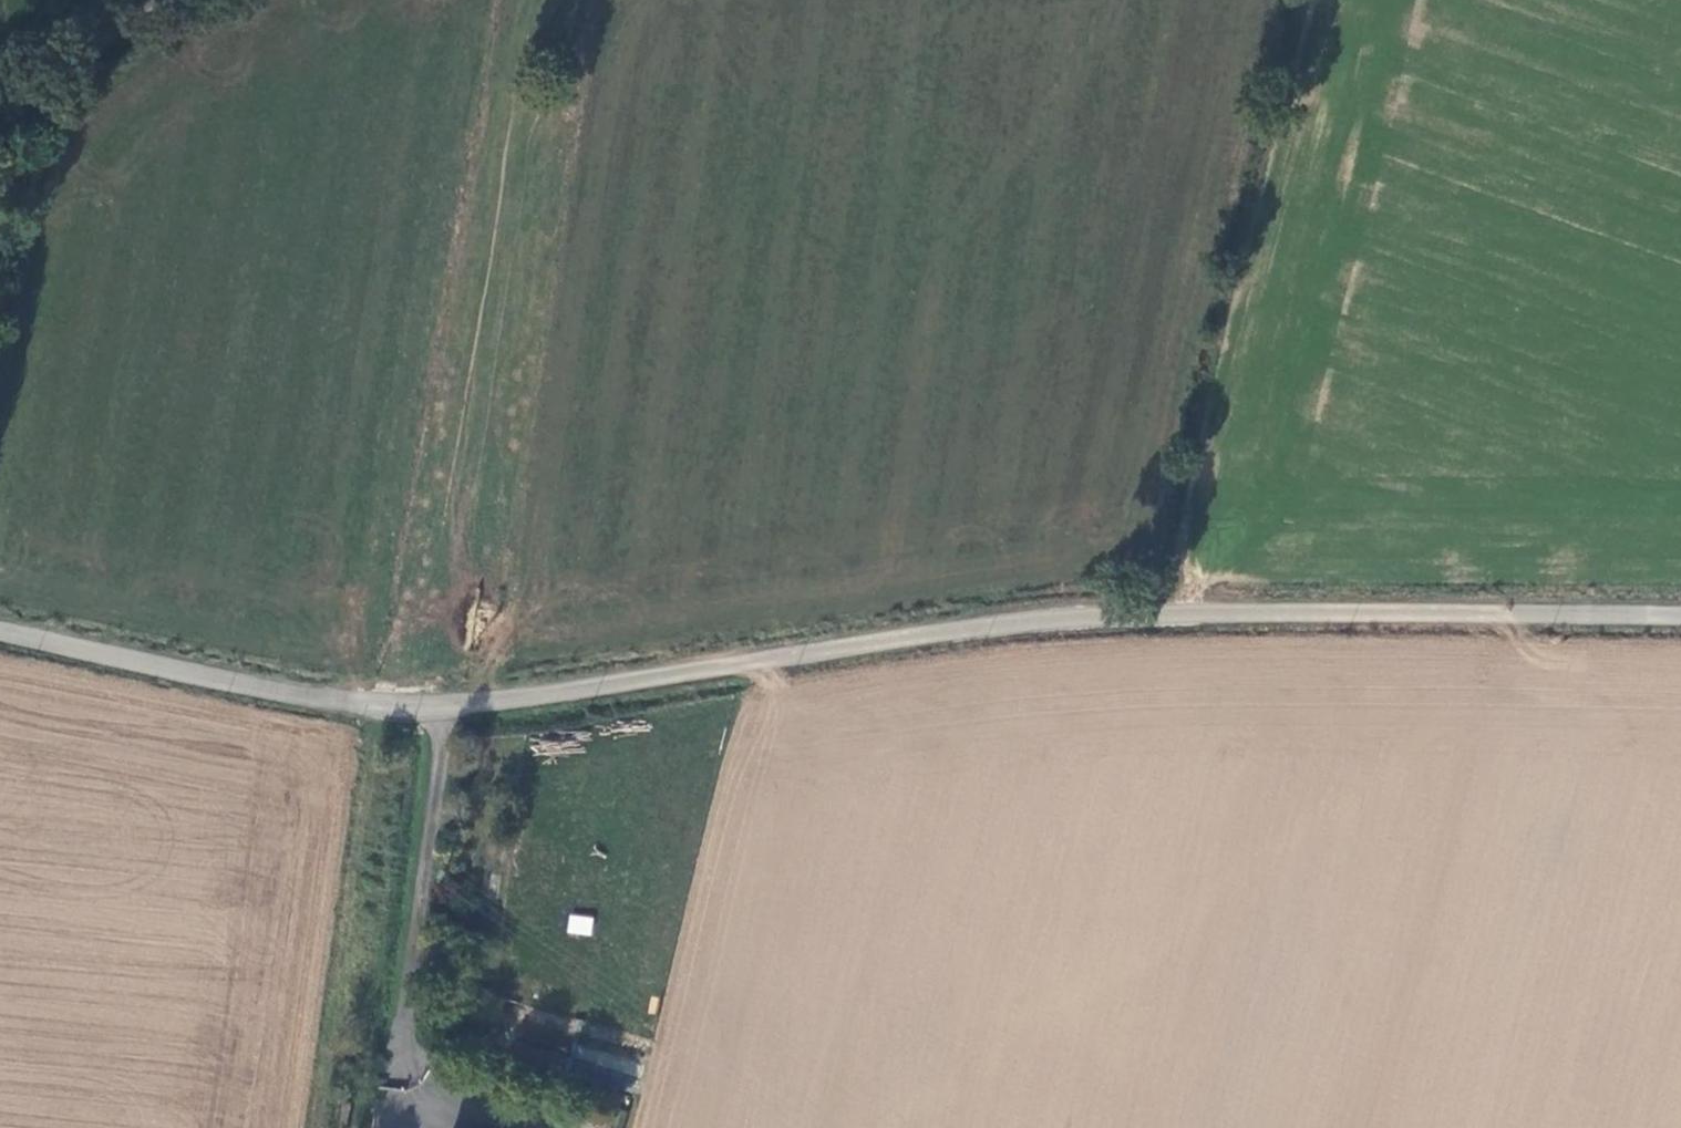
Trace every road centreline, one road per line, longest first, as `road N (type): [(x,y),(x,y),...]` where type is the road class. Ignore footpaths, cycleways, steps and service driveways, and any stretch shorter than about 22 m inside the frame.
road 1 (unclassified): [(1680,622),(1092,617),(490,706),(409,709),(285,694),(0,635)]
road 2 (track): [(0,110),(174,0)]

